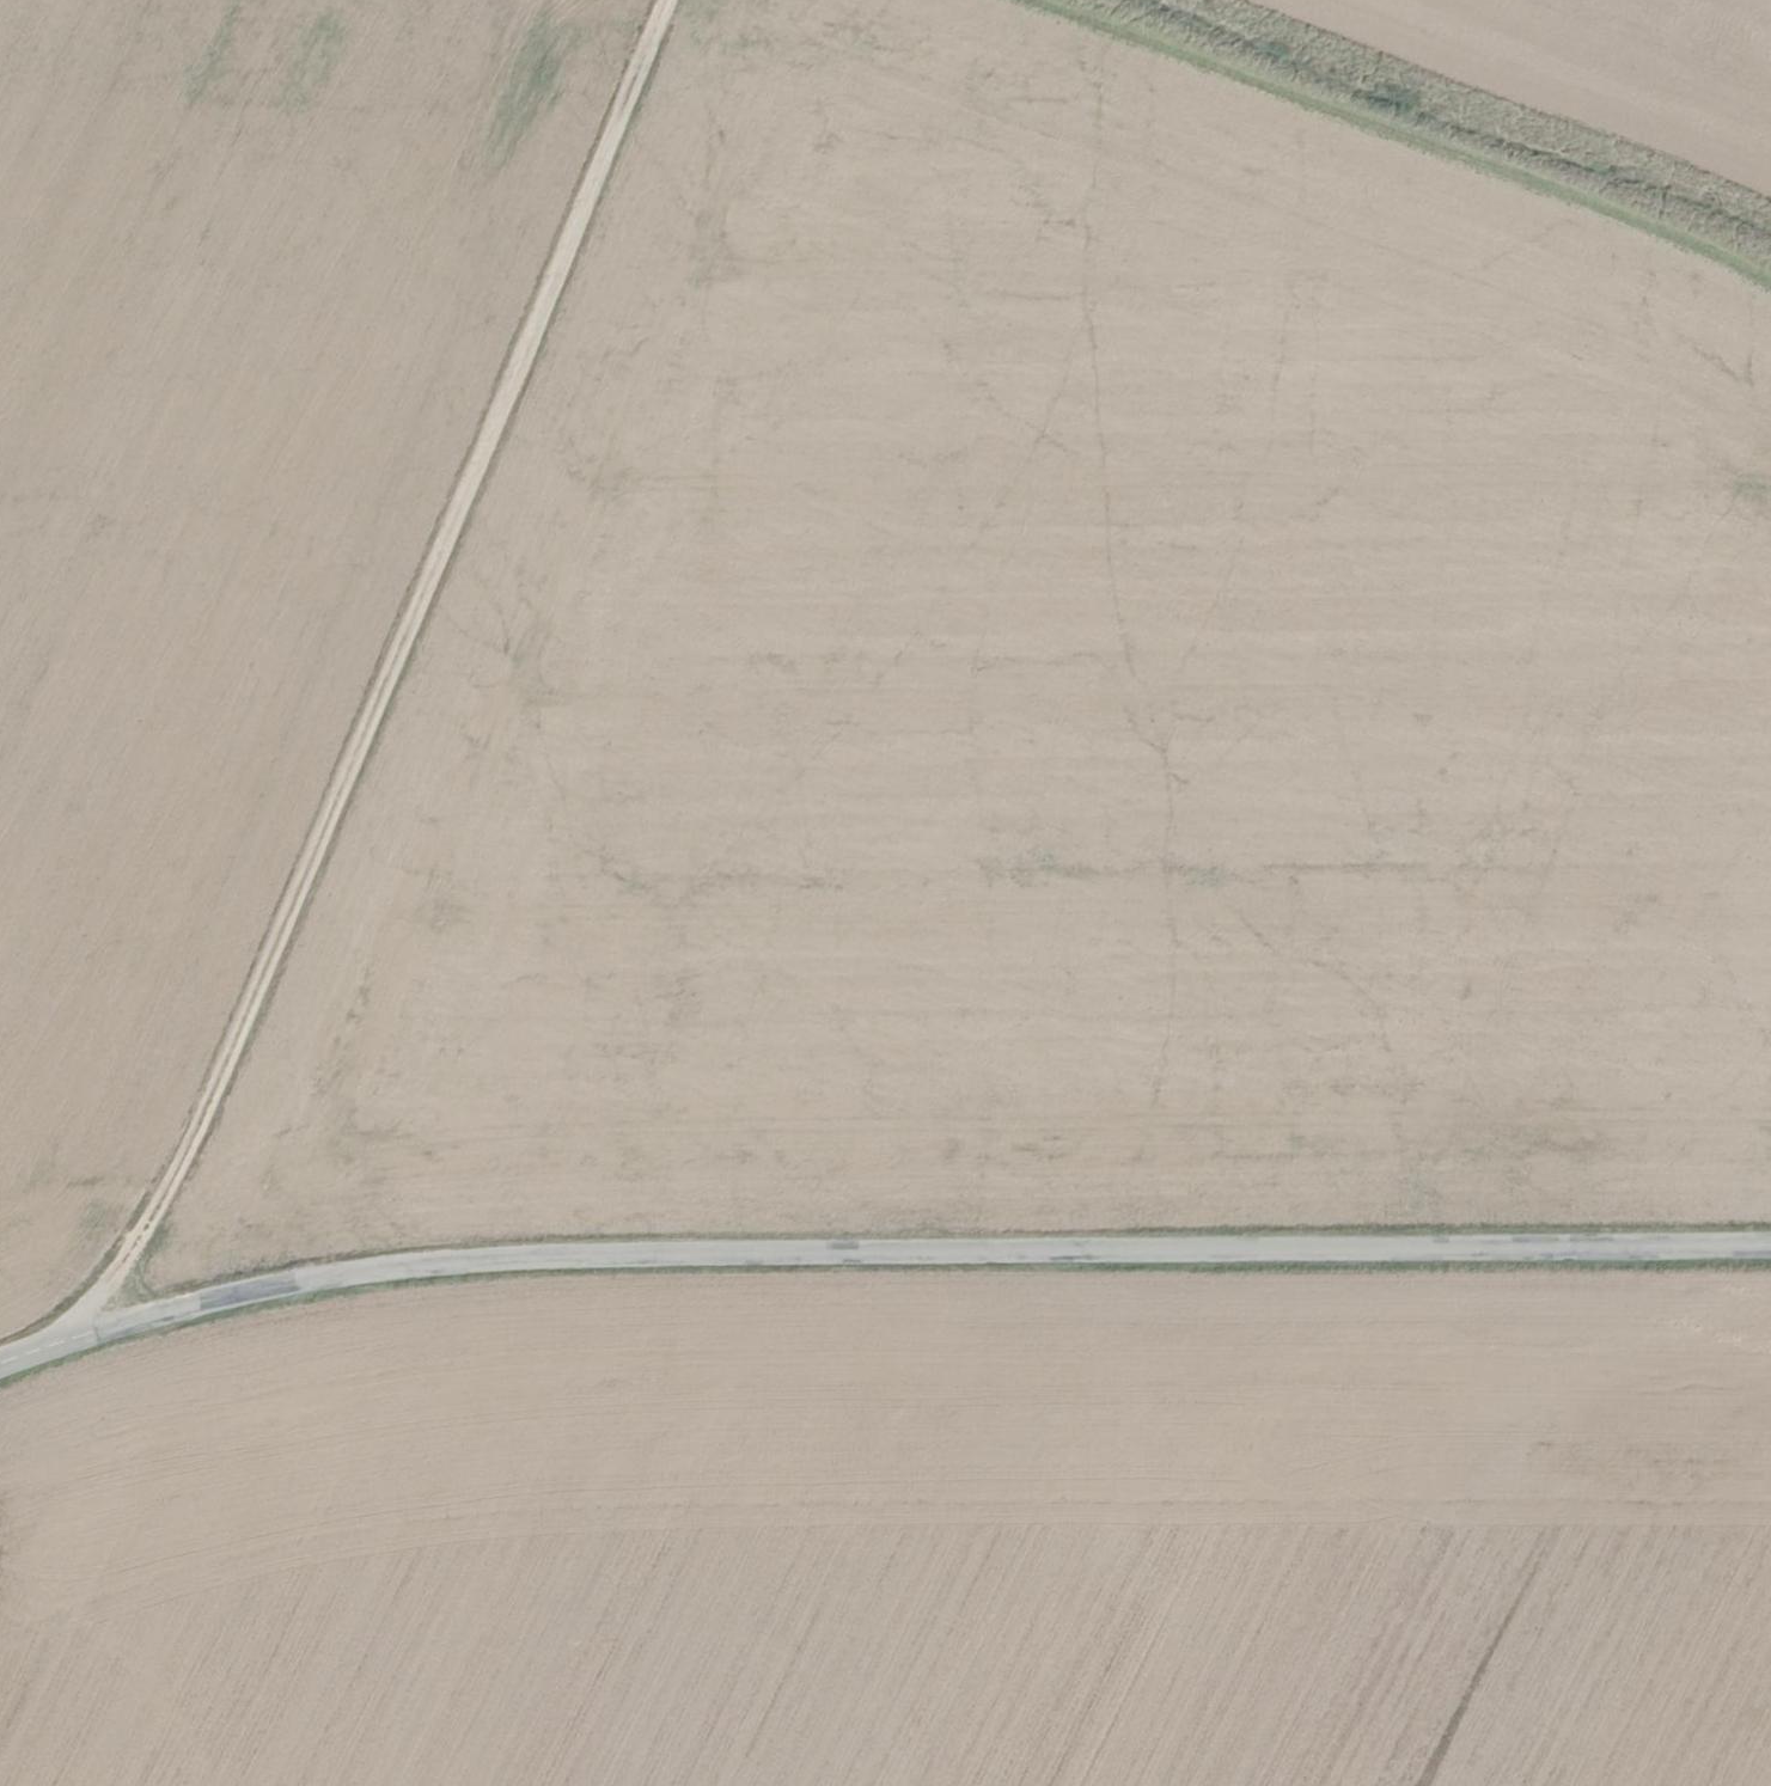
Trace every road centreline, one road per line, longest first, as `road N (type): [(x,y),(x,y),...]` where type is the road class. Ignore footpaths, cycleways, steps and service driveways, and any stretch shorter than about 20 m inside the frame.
road 1 (tertiary): [(1770,1246),(473,1260),(217,1298),(0,1364)]
road 2 (track): [(56,1344),(149,1225),(185,1157),(665,0)]

